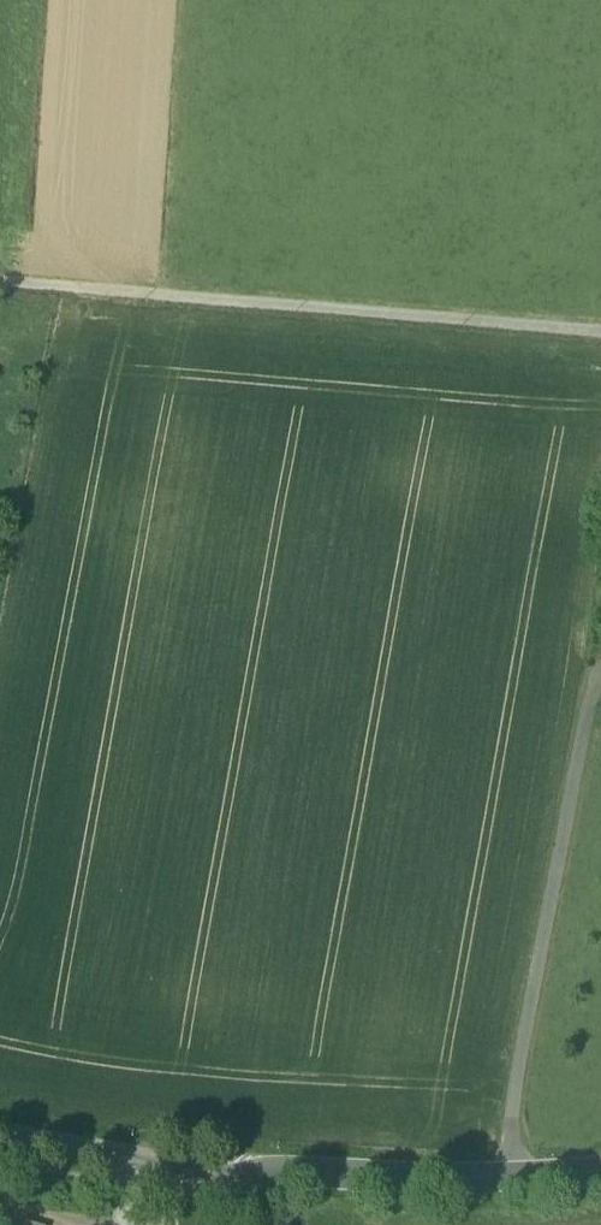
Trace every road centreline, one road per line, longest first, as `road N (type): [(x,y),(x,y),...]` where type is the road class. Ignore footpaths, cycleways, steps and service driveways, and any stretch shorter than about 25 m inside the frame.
road 1 (unclassified): [(600,1172),(511,1180),(188,1173),(0,1138)]

